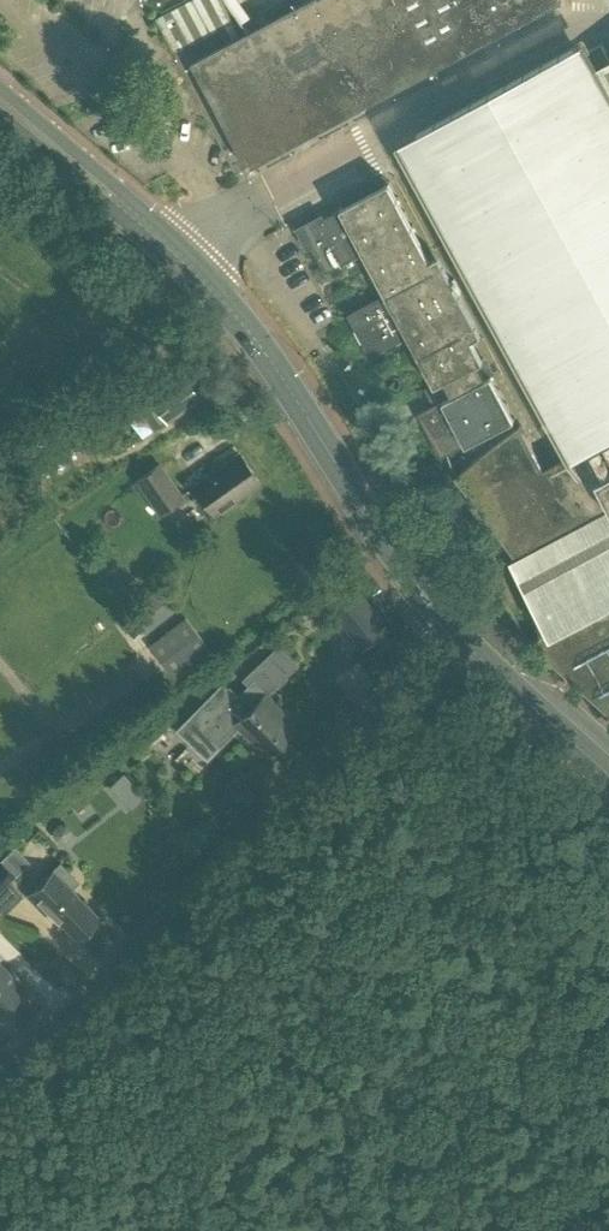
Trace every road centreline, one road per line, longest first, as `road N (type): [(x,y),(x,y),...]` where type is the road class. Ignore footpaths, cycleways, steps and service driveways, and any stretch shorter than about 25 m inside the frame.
road 1 (primary): [(443,629),(244,321),(149,225),(0,100)]
road 2 (unclassified): [(0,1082),(443,629)]
road 3 (primary): [(608,783),(443,629)]

